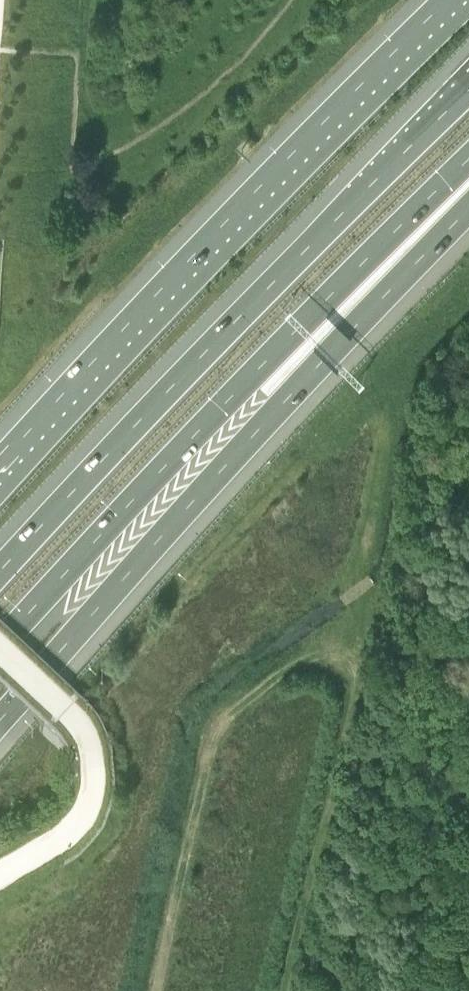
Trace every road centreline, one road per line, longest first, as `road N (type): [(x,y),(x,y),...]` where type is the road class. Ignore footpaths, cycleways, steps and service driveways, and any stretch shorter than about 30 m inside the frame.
road 1 (trunk): [(0,720),(468,208)]
road 2 (motorway): [(0,648),(281,343),(468,160)]
road 3 (motorway): [(468,87),(0,570)]
road 4 (trunk): [(452,0),(0,474)]

